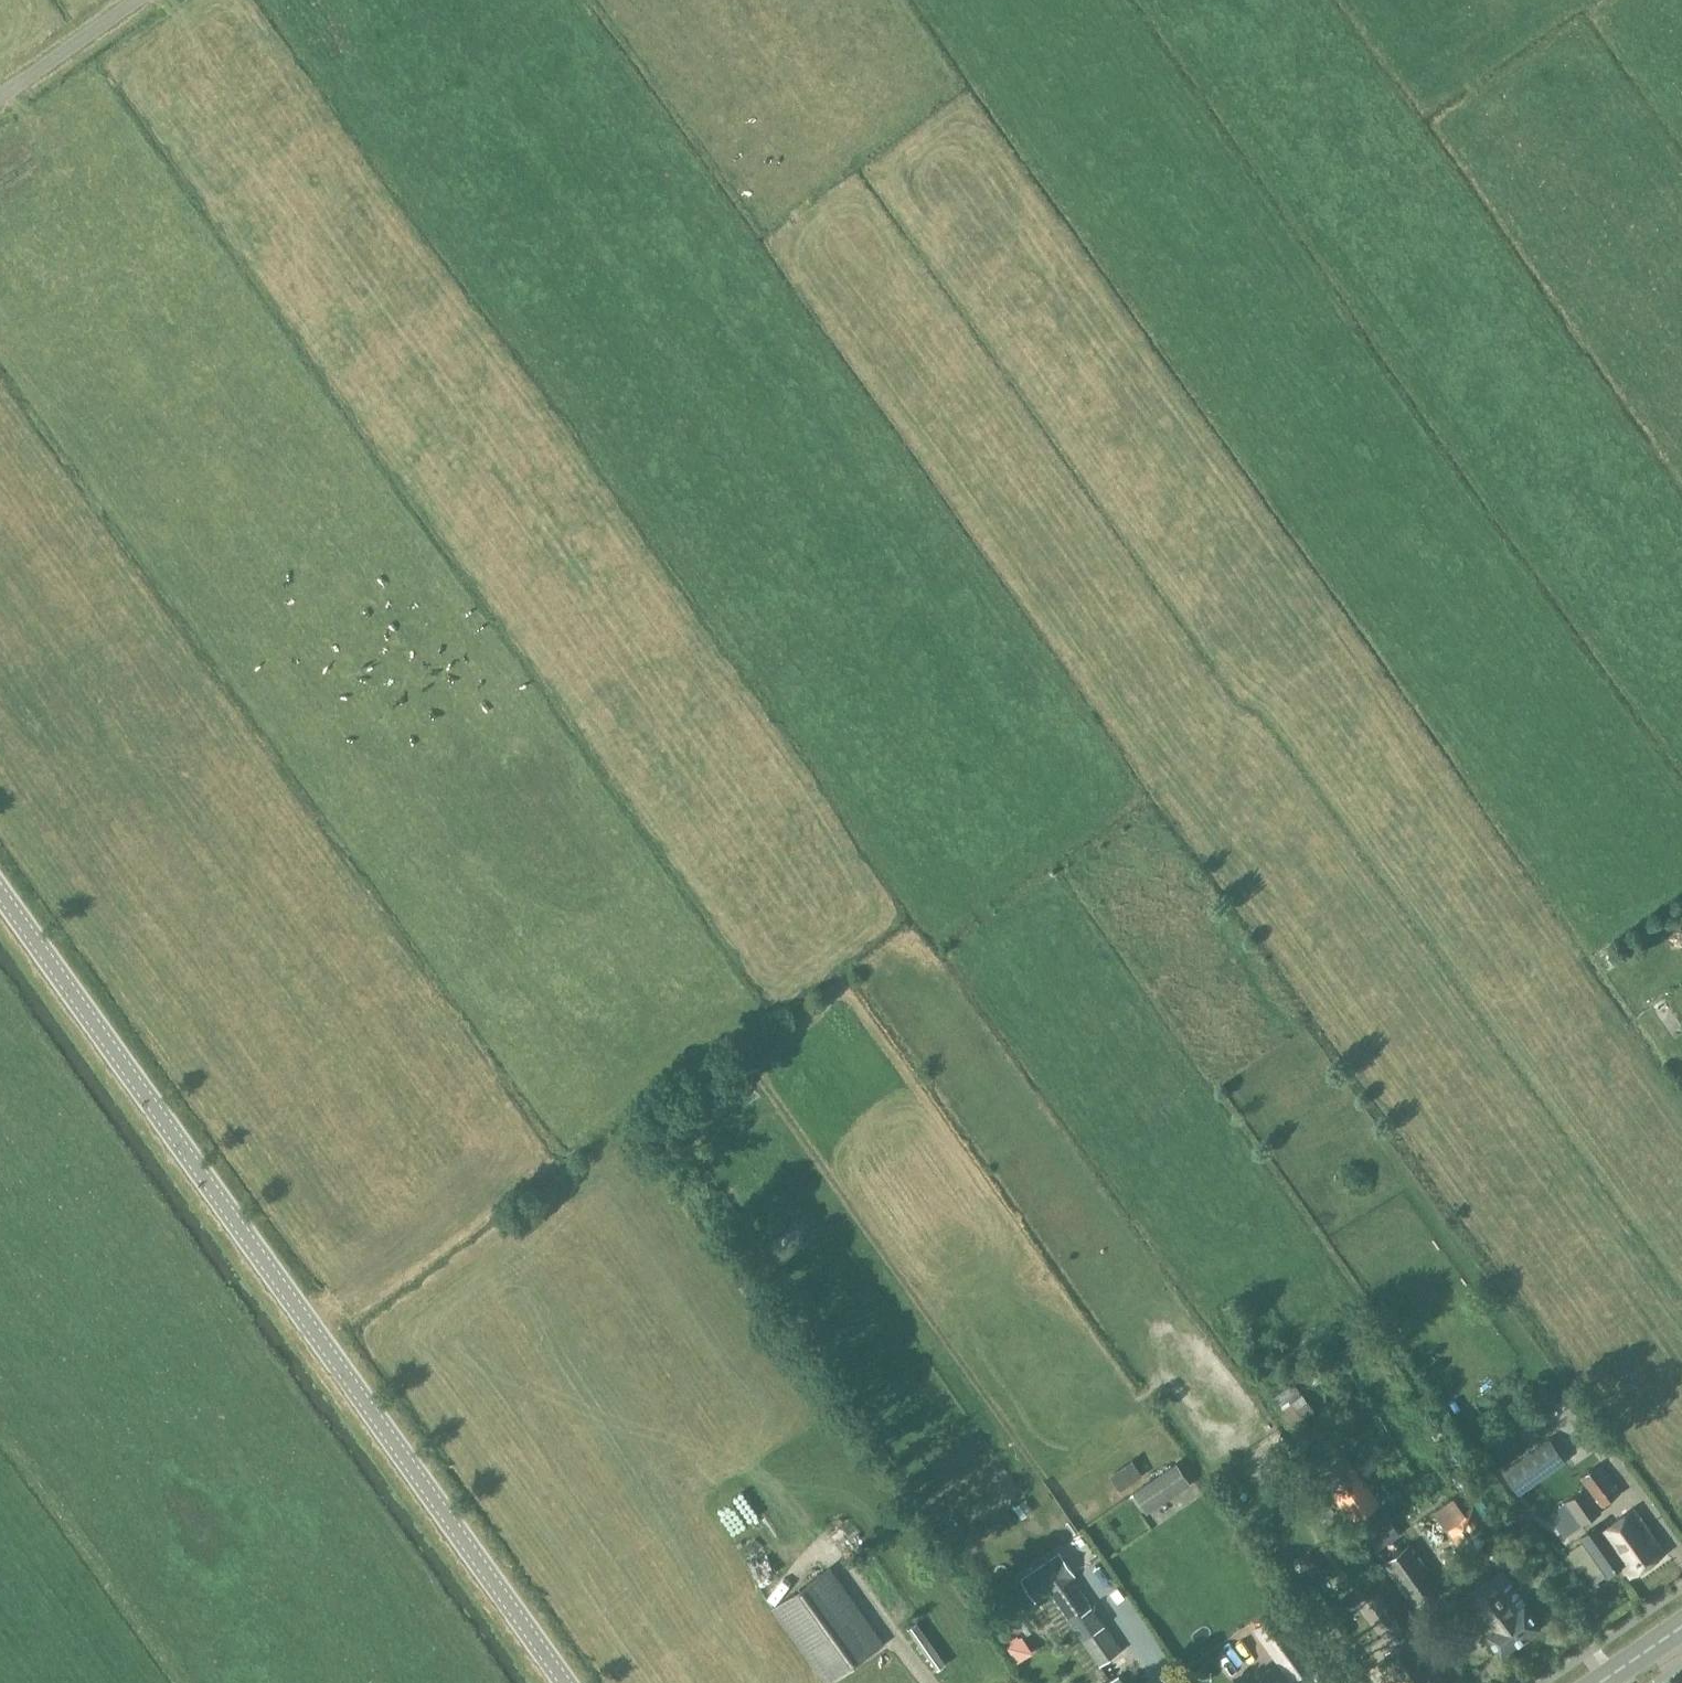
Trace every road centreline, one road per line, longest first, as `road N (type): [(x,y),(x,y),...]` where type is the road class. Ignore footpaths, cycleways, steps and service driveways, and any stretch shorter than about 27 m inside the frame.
road 1 (unclassified): [(566,1682),(0,889)]
road 2 (unclassified): [(0,104),(147,0)]

